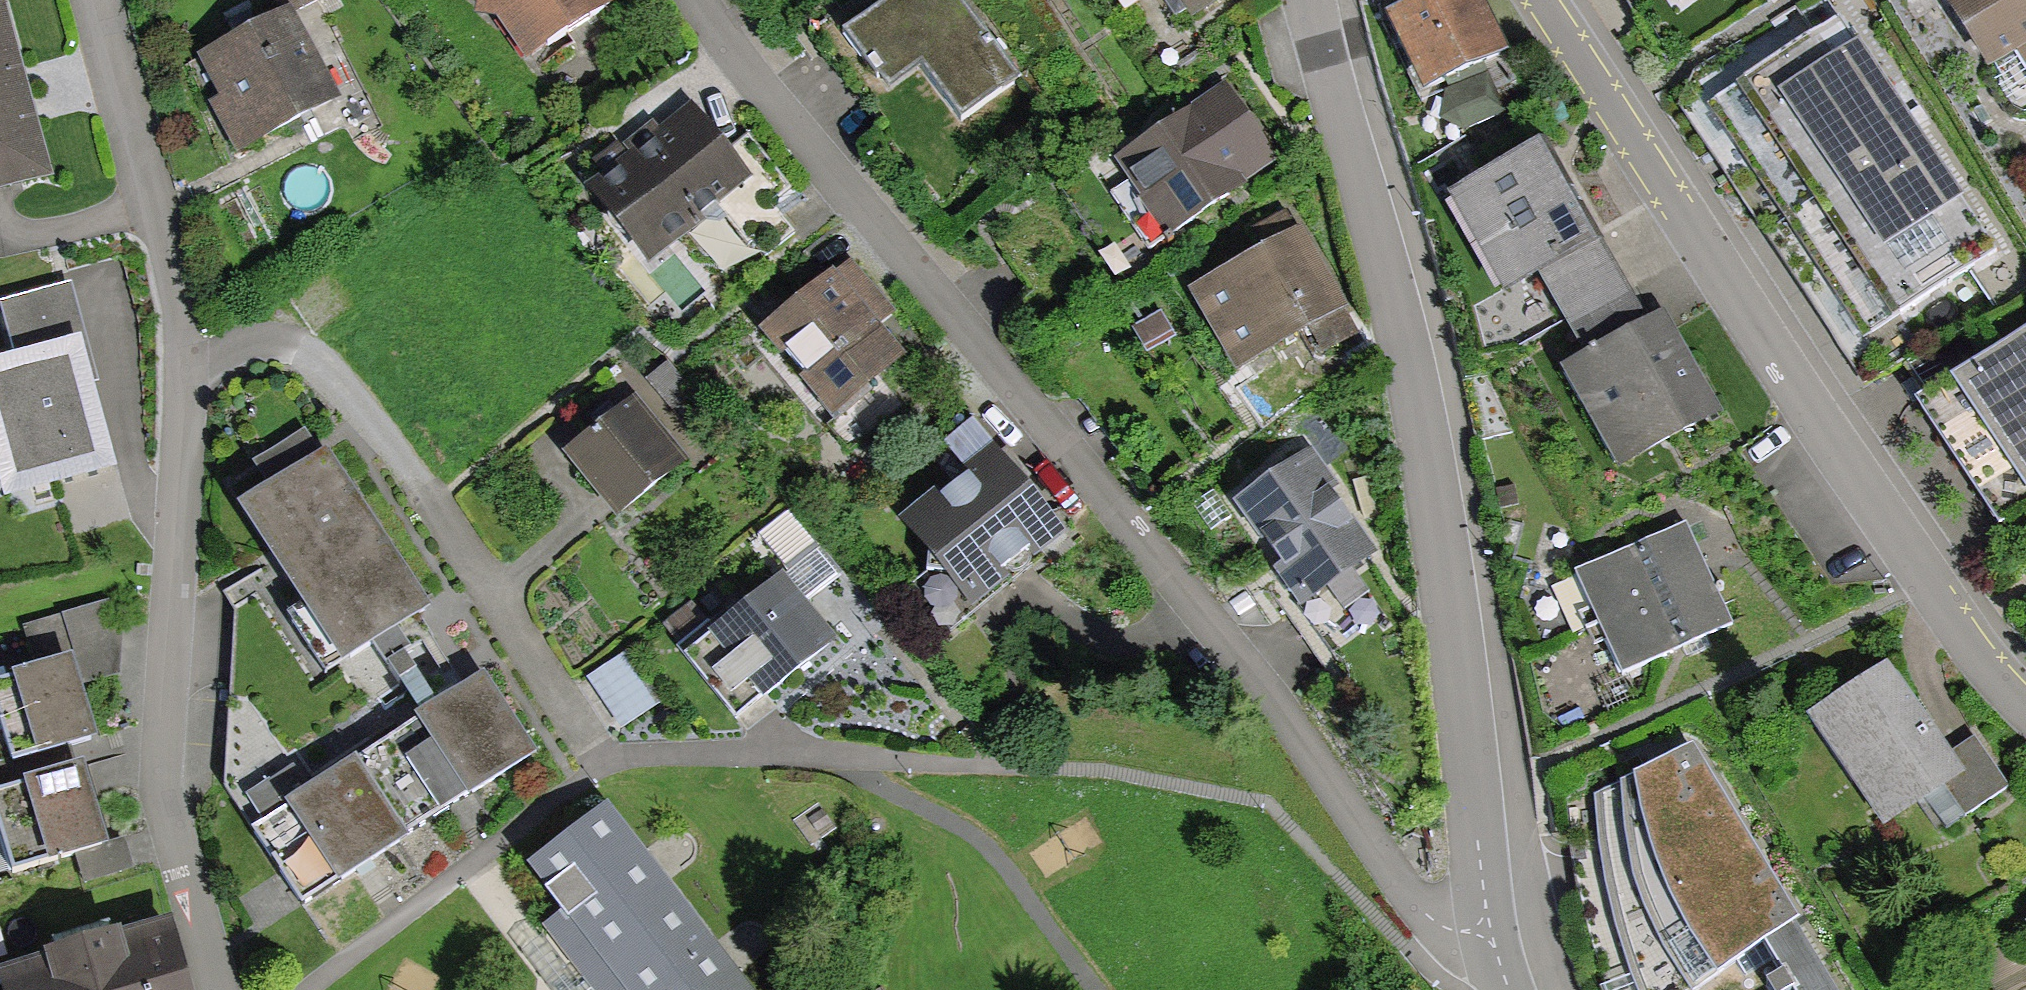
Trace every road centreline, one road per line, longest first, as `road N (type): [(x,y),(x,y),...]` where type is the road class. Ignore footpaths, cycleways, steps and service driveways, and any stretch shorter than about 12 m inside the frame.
road 1 (residential): [(698,0),(854,206),(1278,710),(1401,889),(1444,926),(1490,930)]
road 2 (residential): [(219,989),(165,791),(181,303),(102,0)]
road 3 (residential): [(1490,930),(1410,374),(1323,0)]
road 4 (residential): [(1540,0),(1787,378),(1998,682),(2025,710)]

